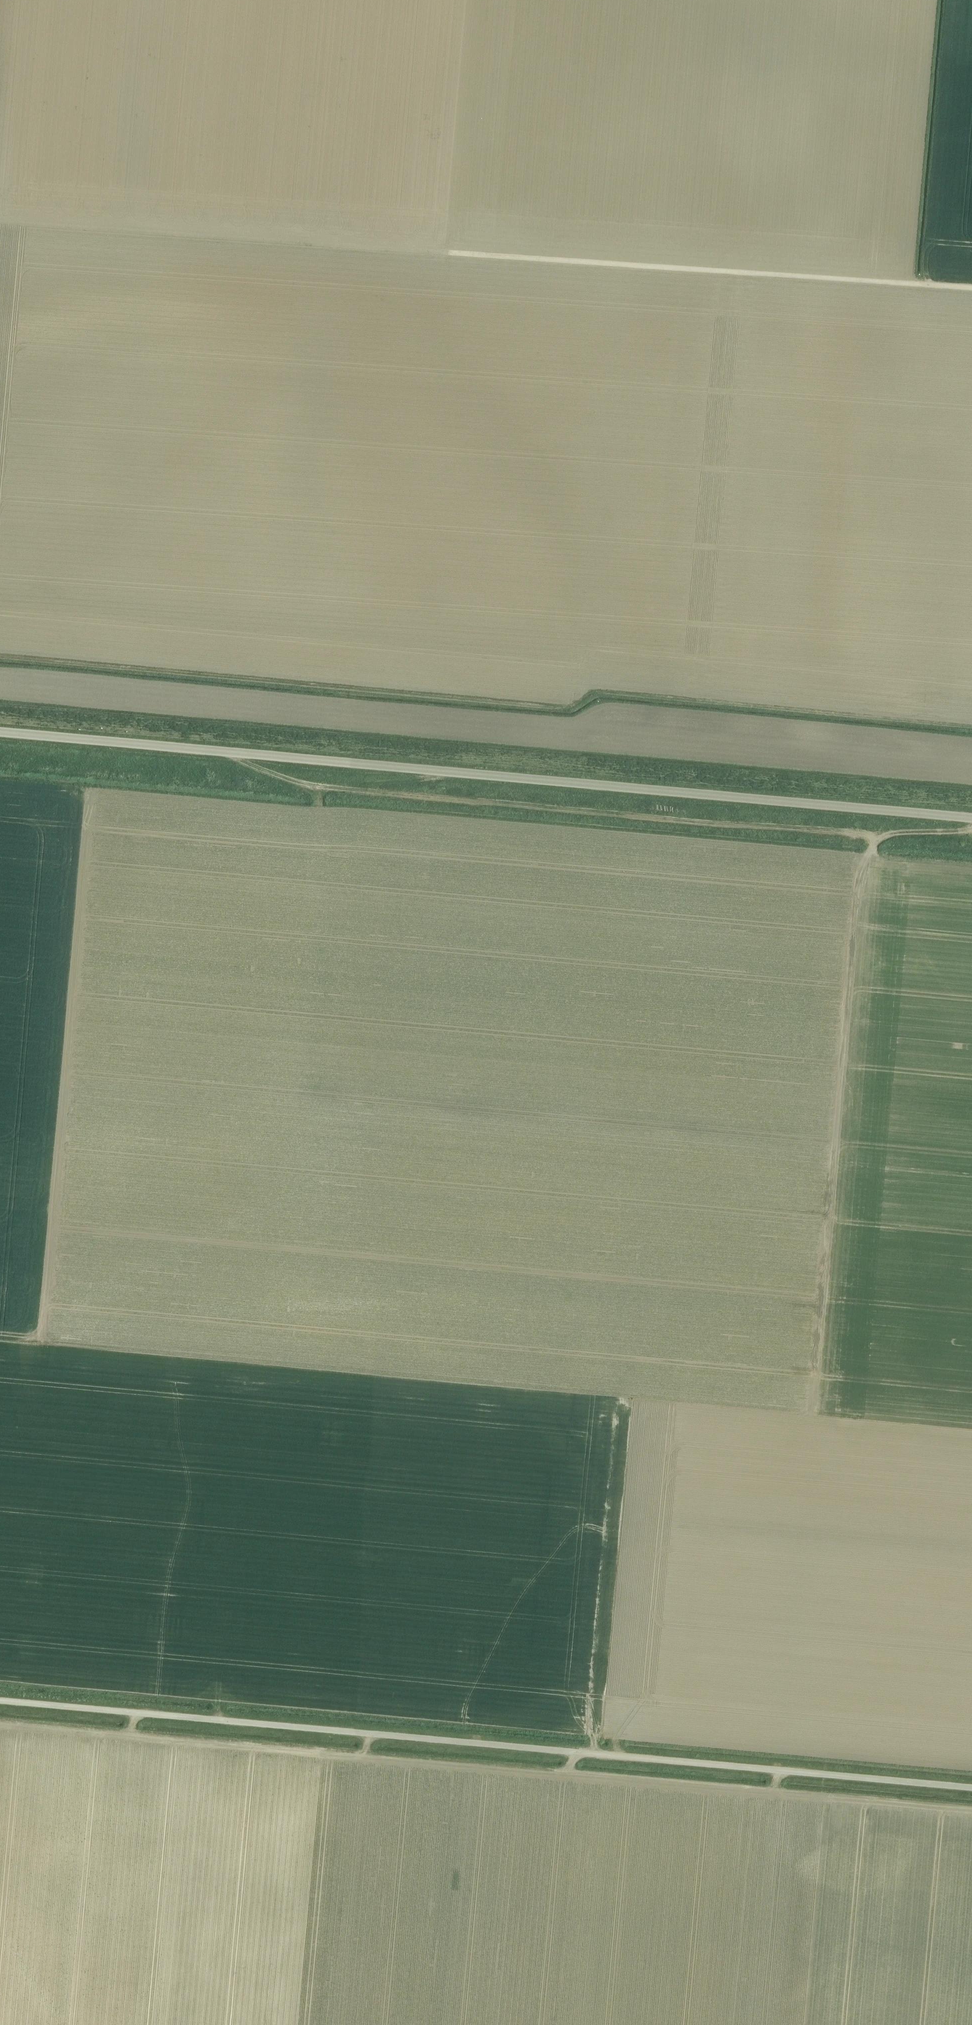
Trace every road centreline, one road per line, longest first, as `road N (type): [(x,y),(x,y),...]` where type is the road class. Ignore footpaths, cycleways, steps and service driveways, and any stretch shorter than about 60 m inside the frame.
road 1 (unclassified): [(971,1792),(0,1704)]
road 2 (unclassified): [(971,819),(0,732)]

